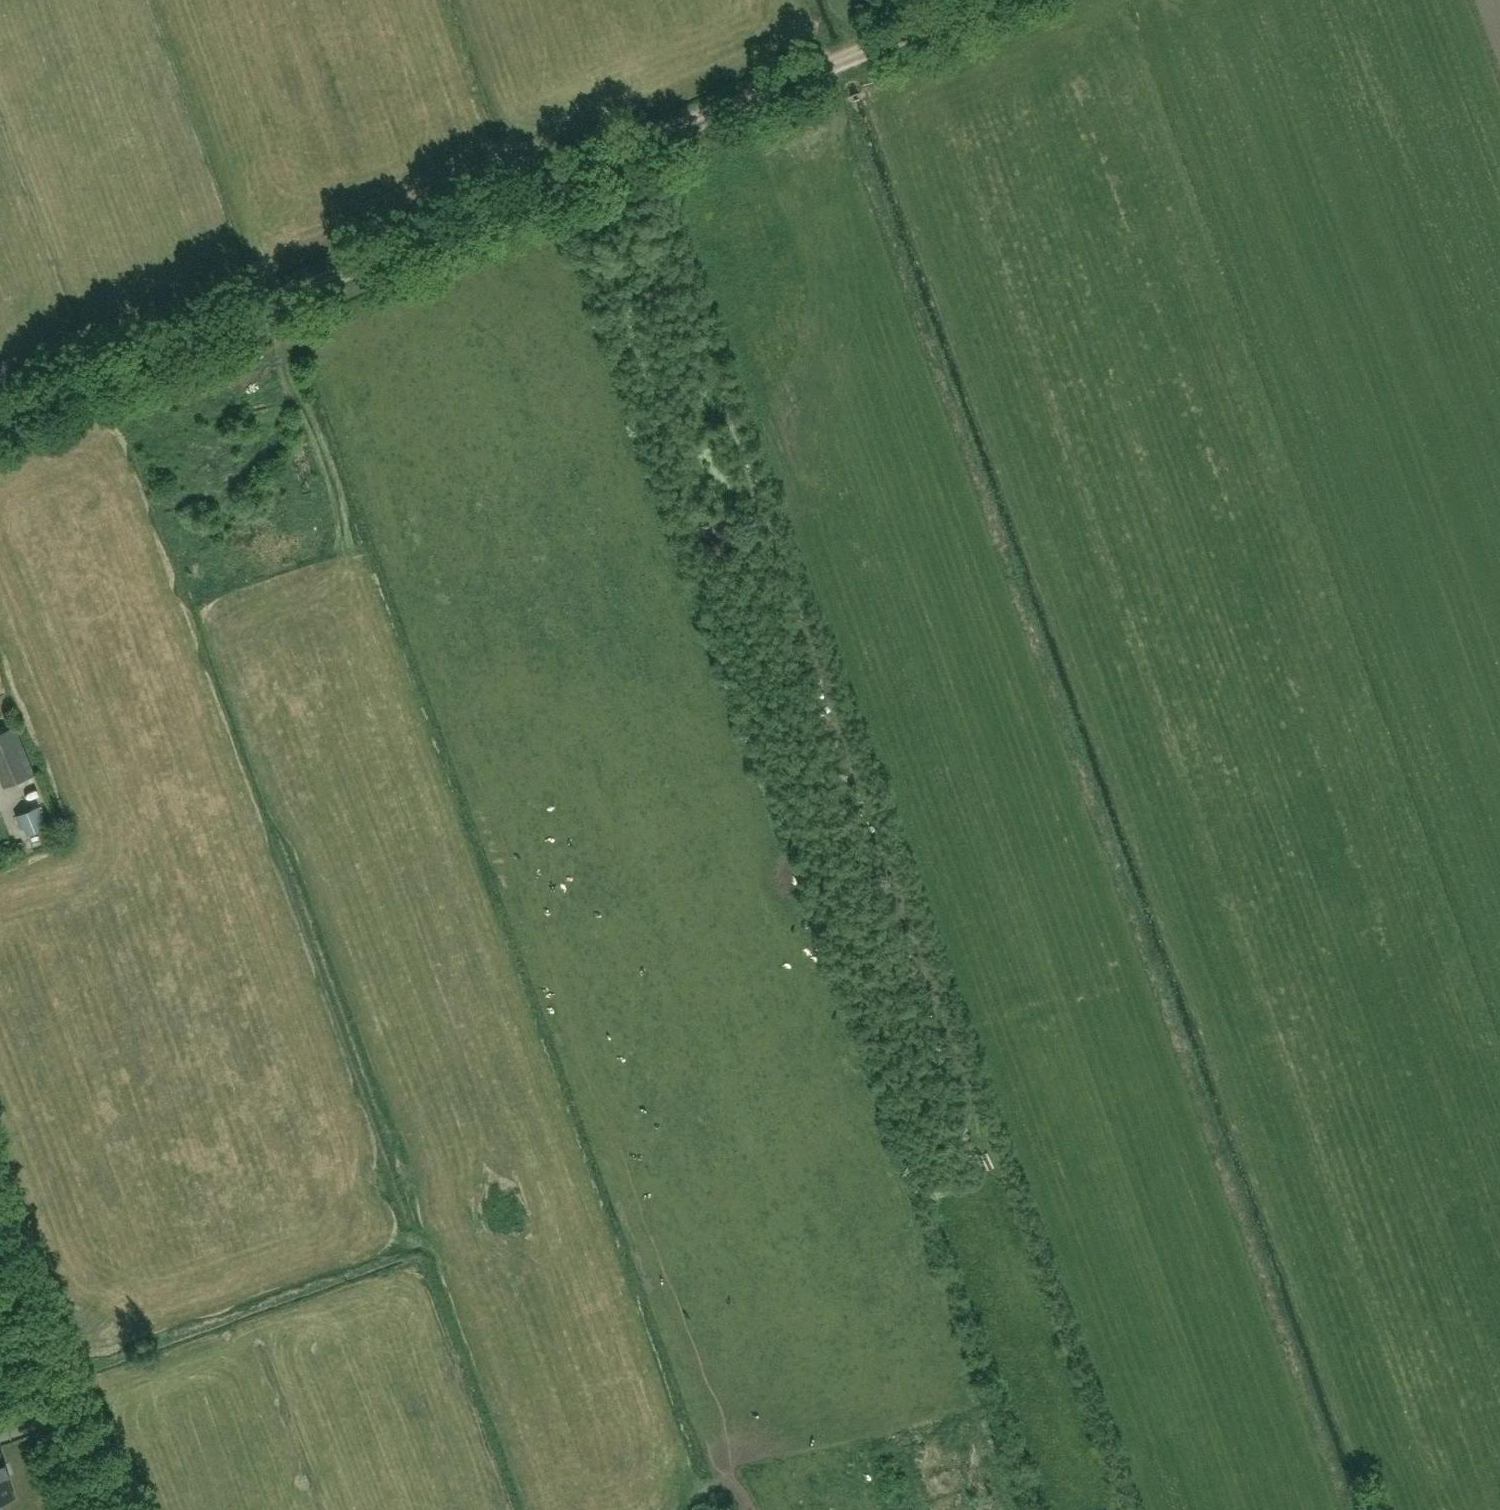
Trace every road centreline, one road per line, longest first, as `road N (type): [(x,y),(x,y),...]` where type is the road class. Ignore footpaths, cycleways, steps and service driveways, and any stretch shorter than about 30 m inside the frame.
road 1 (track): [(0,411),(970,0)]
road 2 (unclassified): [(95,1509),(0,1243)]

